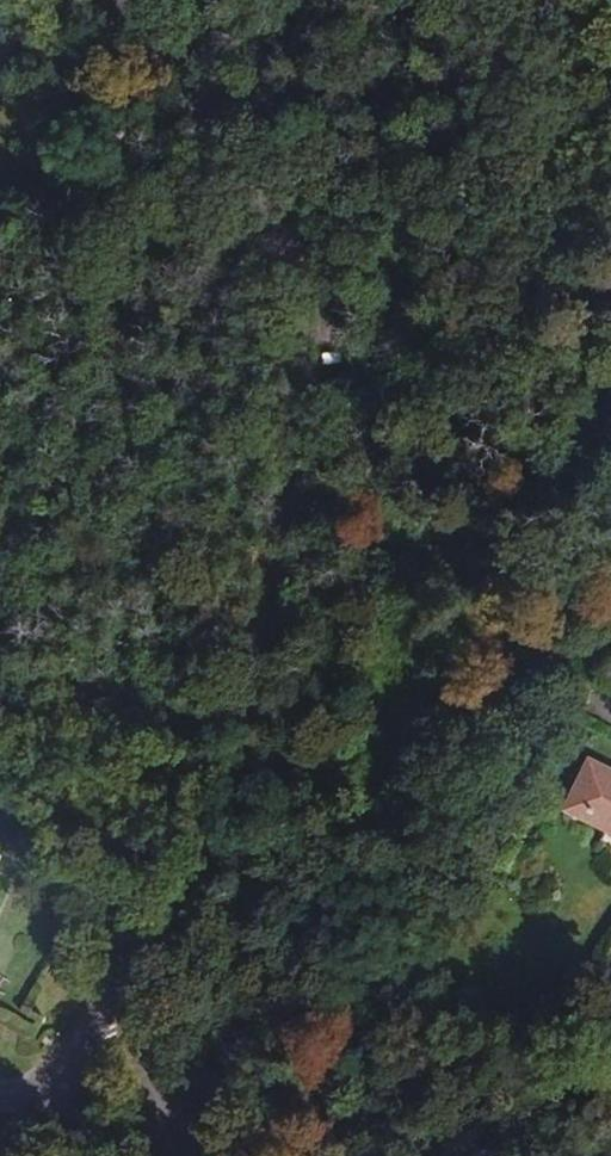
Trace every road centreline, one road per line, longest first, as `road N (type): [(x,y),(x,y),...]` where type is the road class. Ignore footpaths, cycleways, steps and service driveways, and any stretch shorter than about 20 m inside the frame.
road 1 (residential): [(135,976),(188,875),(227,771),(289,543),(304,430),(293,314),(267,223)]
road 2 (residential): [(267,223),(336,226),(395,257),(445,335),(460,574),(491,622),(553,671),(610,701)]
road 3 (residential): [(267,223),(166,45),(126,0)]
road 4 (residential): [(237,1155),(214,1150),(170,1109),(135,976)]
road 5 (residential): [(135,976),(75,1053),(37,1079),(0,1087)]

